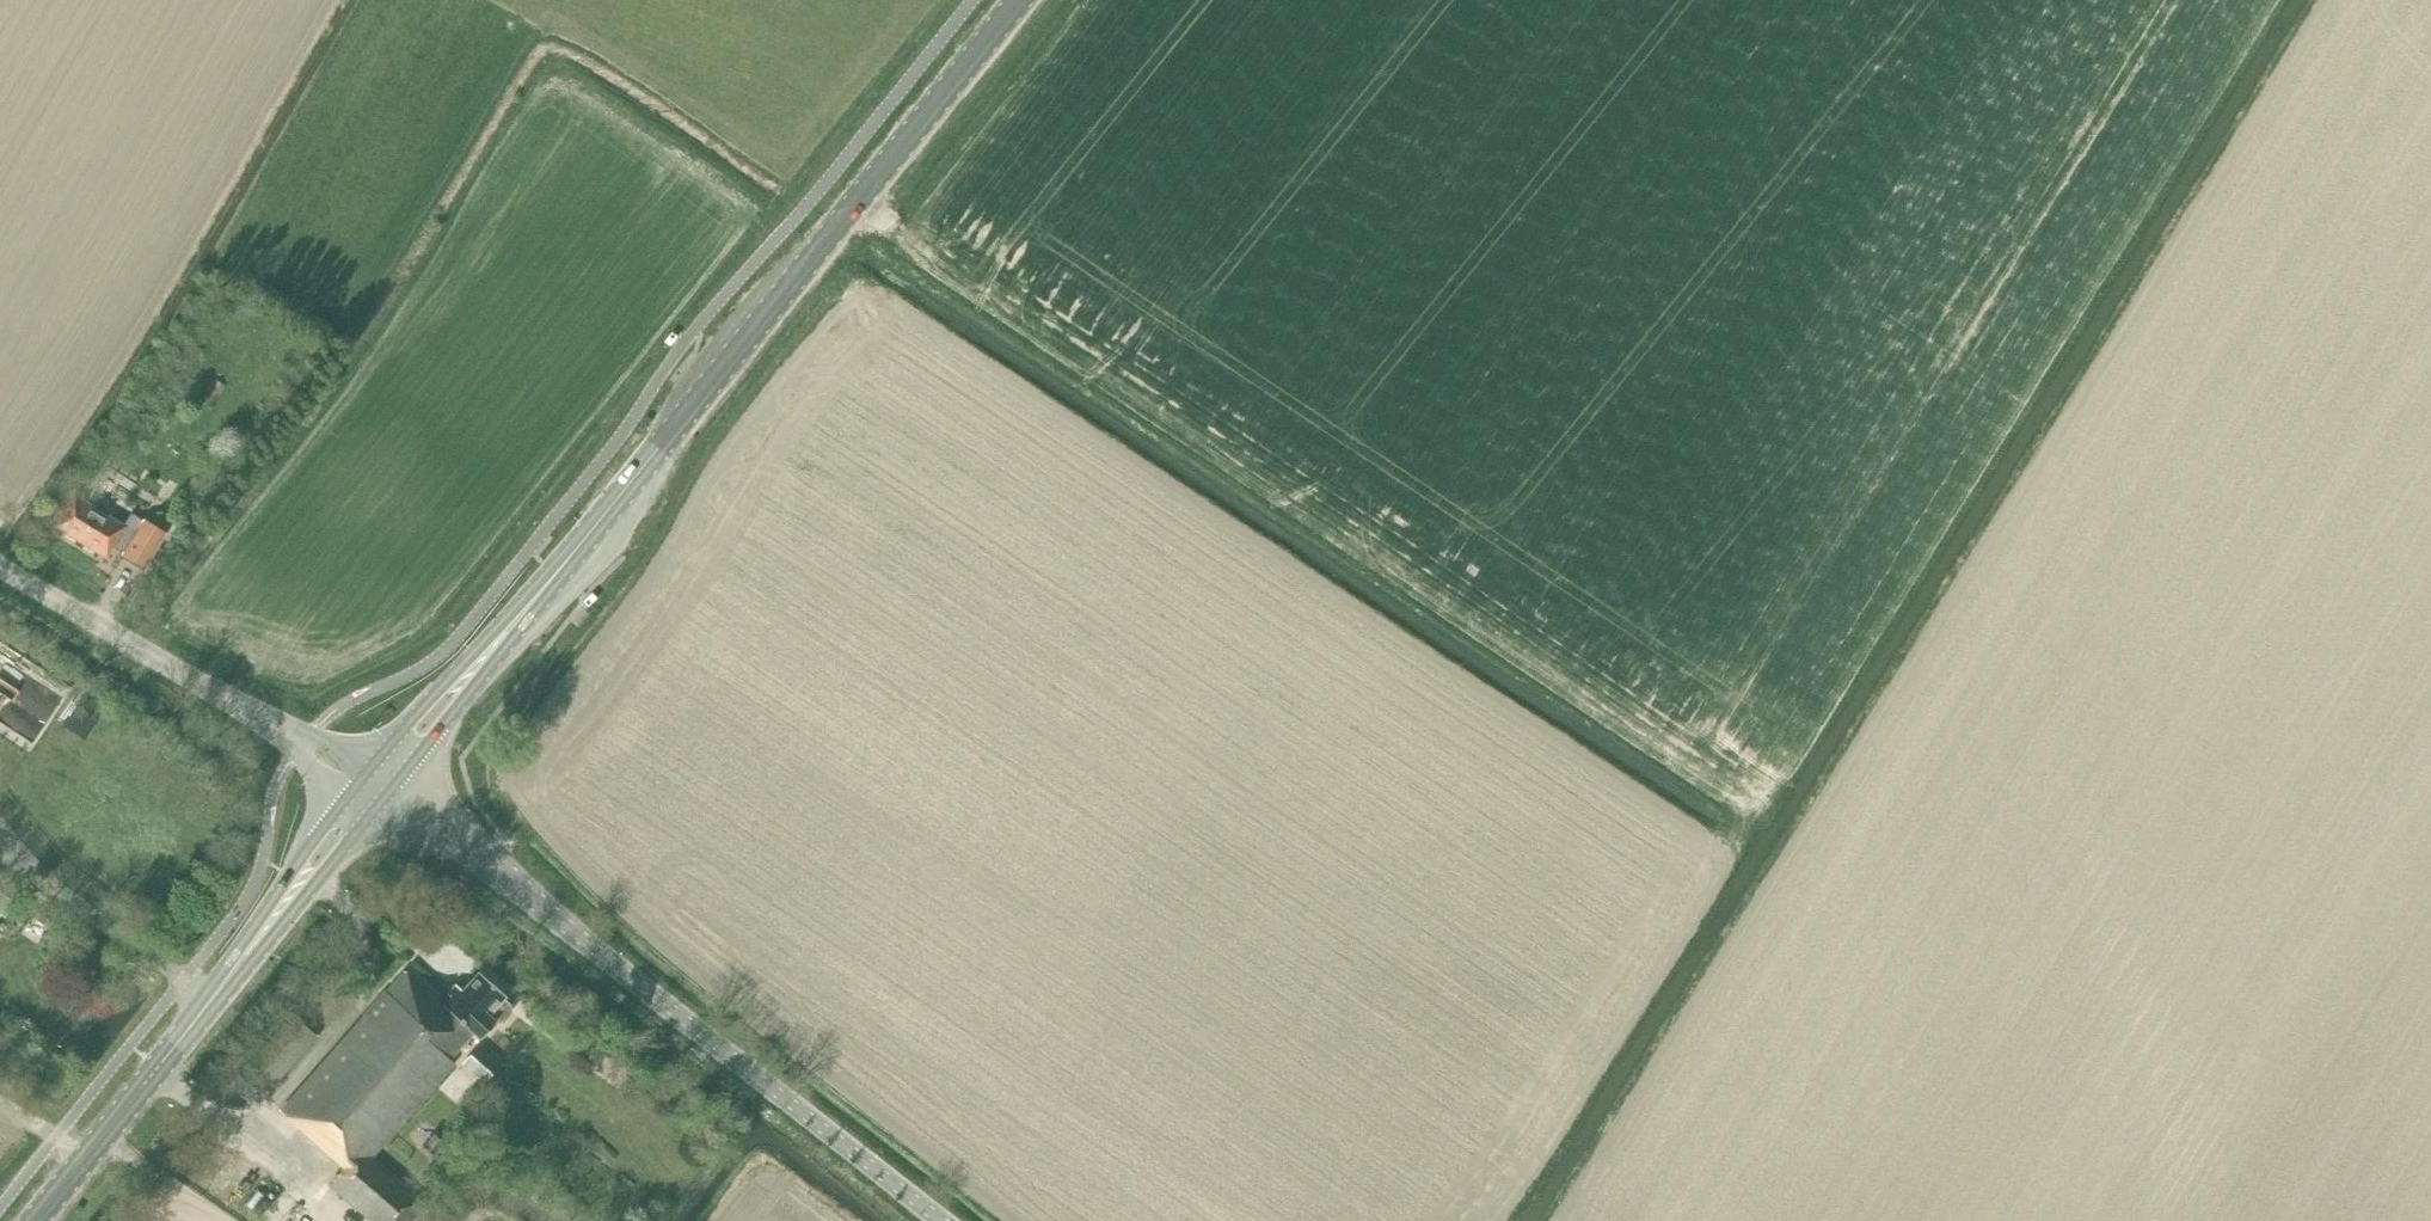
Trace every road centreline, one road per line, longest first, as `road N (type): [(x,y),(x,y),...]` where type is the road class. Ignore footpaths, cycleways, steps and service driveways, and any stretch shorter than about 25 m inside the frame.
road 1 (primary): [(508,632),(1020,0)]
road 2 (tertiary): [(942,1220),(489,860)]
road 3 (unclassified): [(301,743),(0,567)]
road 4 (primary): [(189,1030),(229,992),(373,813)]
road 5 (primary): [(348,798),(189,1030)]
road 6 (primary): [(35,1220),(189,1030)]
road 7 (primary): [(508,632),(443,687),(376,762)]
road 8 (primary): [(402,778),(508,632)]
road 9 (tertiary): [(373,813),(489,860)]
road 10 (tertiary): [(489,860),(461,822),(402,778)]

